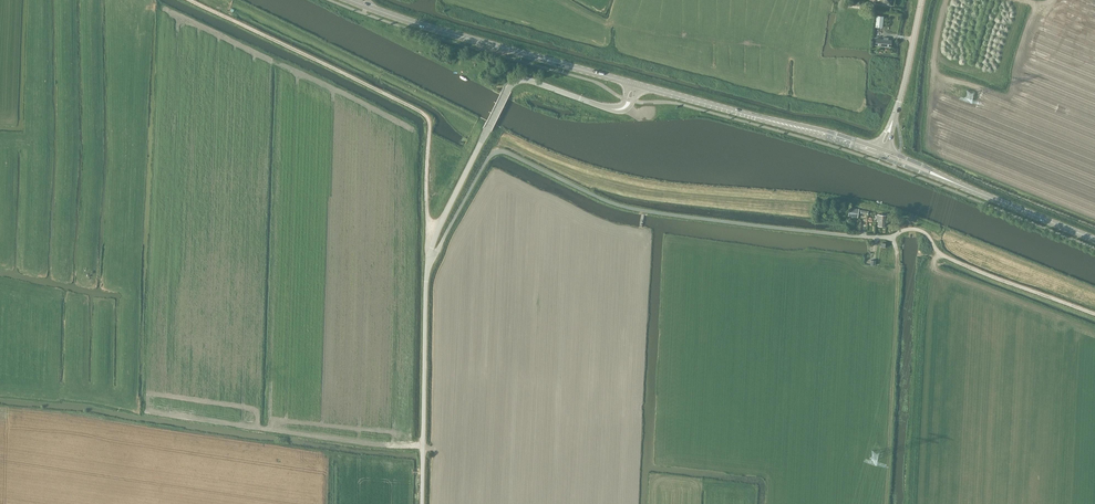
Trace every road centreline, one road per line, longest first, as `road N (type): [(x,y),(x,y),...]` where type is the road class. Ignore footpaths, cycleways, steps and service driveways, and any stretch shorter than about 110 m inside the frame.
road 1 (unclassified): [(427,269),(499,151),(626,208),(879,237),(907,229)]
road 2 (track): [(193,0),(427,116),(428,250)]
road 3 (unclassified): [(427,269),(437,226),(509,86),(532,81),(621,109),(634,85)]
road 4 (primary): [(634,85),(352,0)]
road 5 (primary): [(882,153),(634,85)]
road 6 (unclassified): [(422,503),(427,269)]
road 7 (primary): [(1094,240),(882,153)]
road 8 (track): [(1094,314),(947,258),(929,237)]
road 9 (tertiary): [(882,153),(922,0)]

